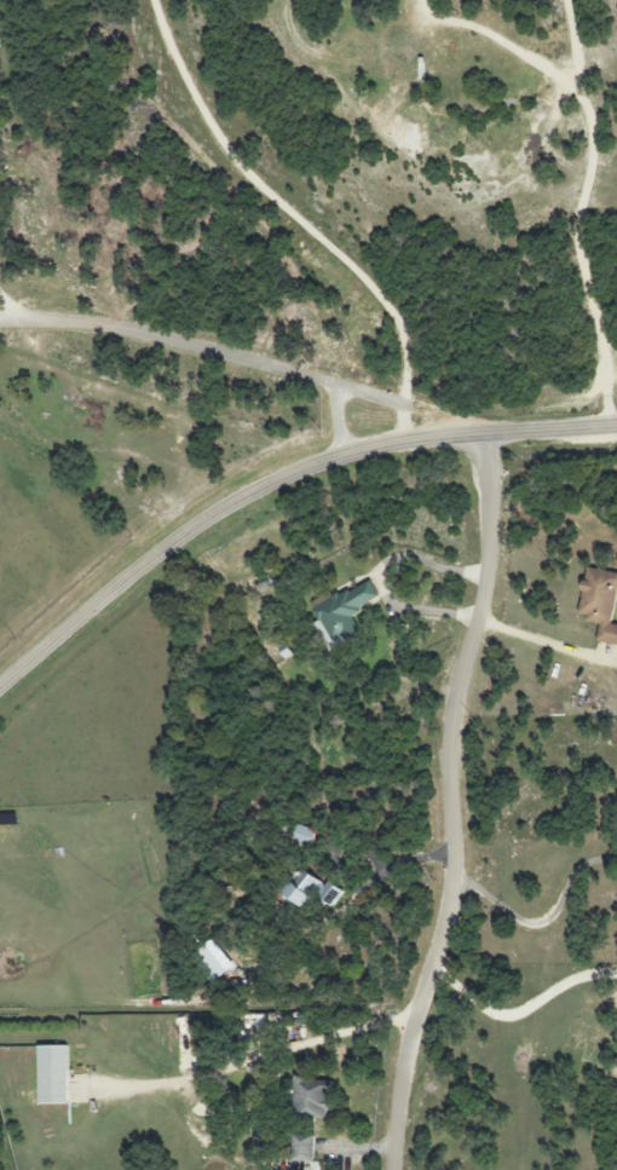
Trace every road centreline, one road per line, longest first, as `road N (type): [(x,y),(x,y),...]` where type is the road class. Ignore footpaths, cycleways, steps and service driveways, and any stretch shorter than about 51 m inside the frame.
road 1 (residential): [(490,434),(489,598),(461,688),(451,768),(457,869),(411,1043),(399,1169)]
road 2 (tertiary): [(616,426),(394,444),(290,476),(174,544),(0,690)]

